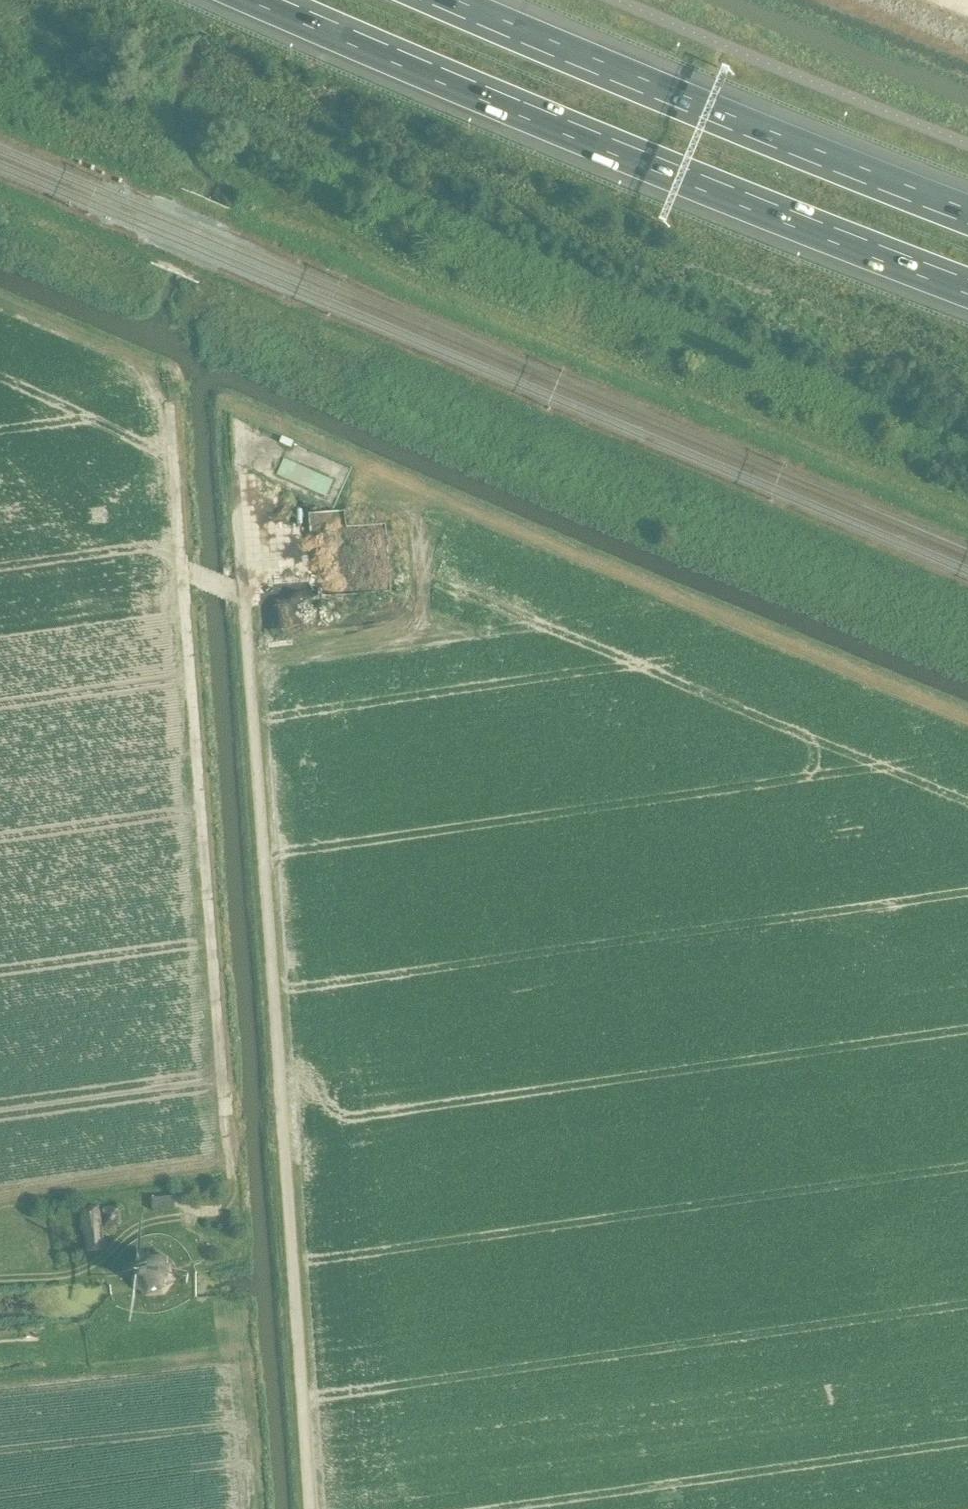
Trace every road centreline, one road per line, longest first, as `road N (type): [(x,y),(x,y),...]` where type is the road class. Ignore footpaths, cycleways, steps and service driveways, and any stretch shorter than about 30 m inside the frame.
road 1 (track): [(169,407),(233,1190),(222,1208),(134,1229),(82,1270),(0,1278)]
road 2 (track): [(313,1508),(235,488)]
road 3 (track): [(967,511),(234,201)]
road 4 (motorway): [(248,0),(967,295)]
road 5 (track): [(967,808),(488,606),(247,632)]
road 6 (motorway): [(967,209),(455,0)]

